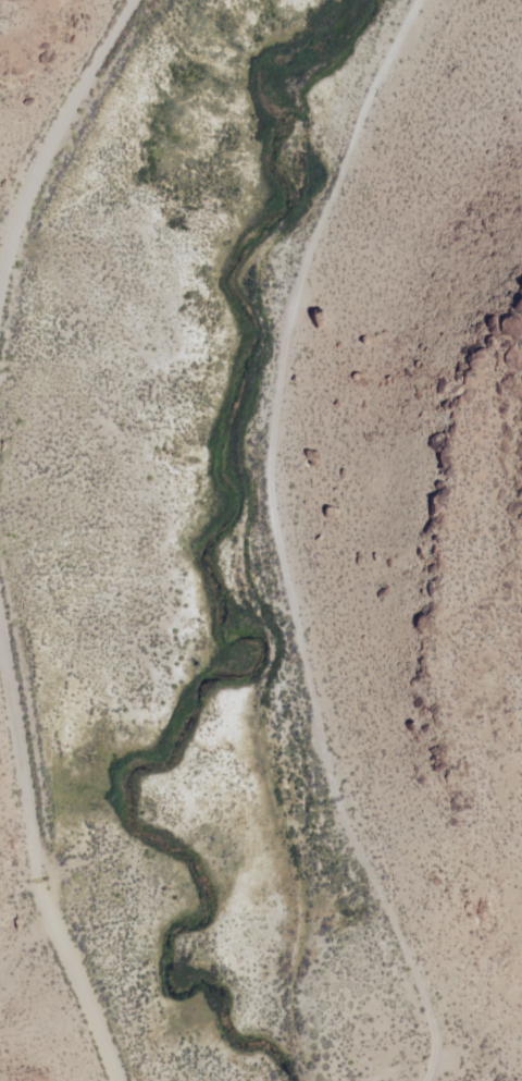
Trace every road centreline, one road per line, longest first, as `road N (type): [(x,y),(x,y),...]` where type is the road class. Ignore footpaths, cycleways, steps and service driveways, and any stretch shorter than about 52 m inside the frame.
road 1 (track): [(414,1080),(431,1043),(418,966),(337,798),(274,434),(281,344),(363,95),(413,0)]
road 2 (residential): [(124,1080),(48,901),(25,714),(0,594)]
road 3 (residential): [(0,285),(26,194),(138,0)]

